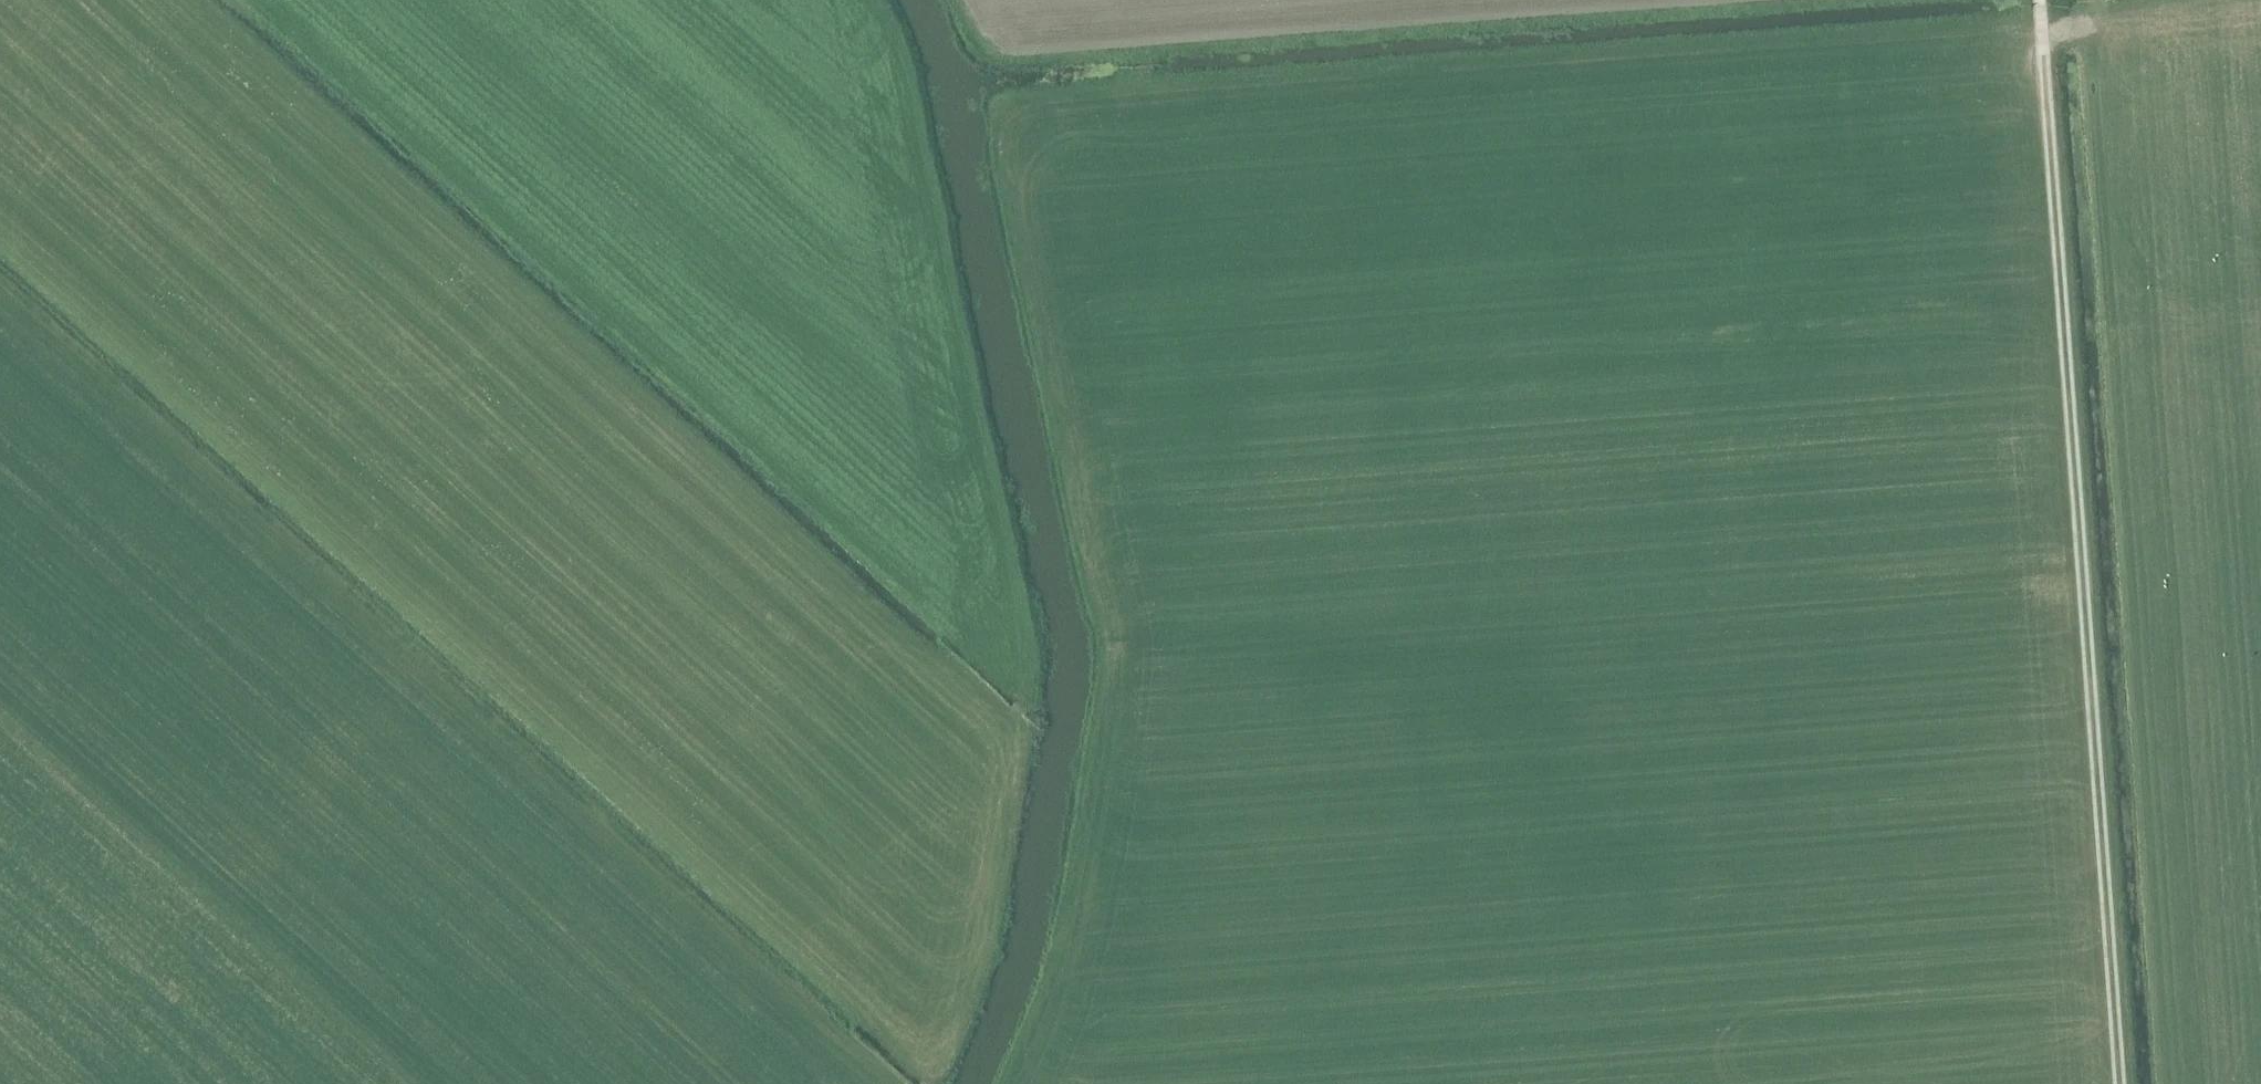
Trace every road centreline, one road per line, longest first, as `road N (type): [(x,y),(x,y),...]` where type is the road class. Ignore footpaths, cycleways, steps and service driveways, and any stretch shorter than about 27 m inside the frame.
road 1 (track): [(2041,0),(2121,1083)]

